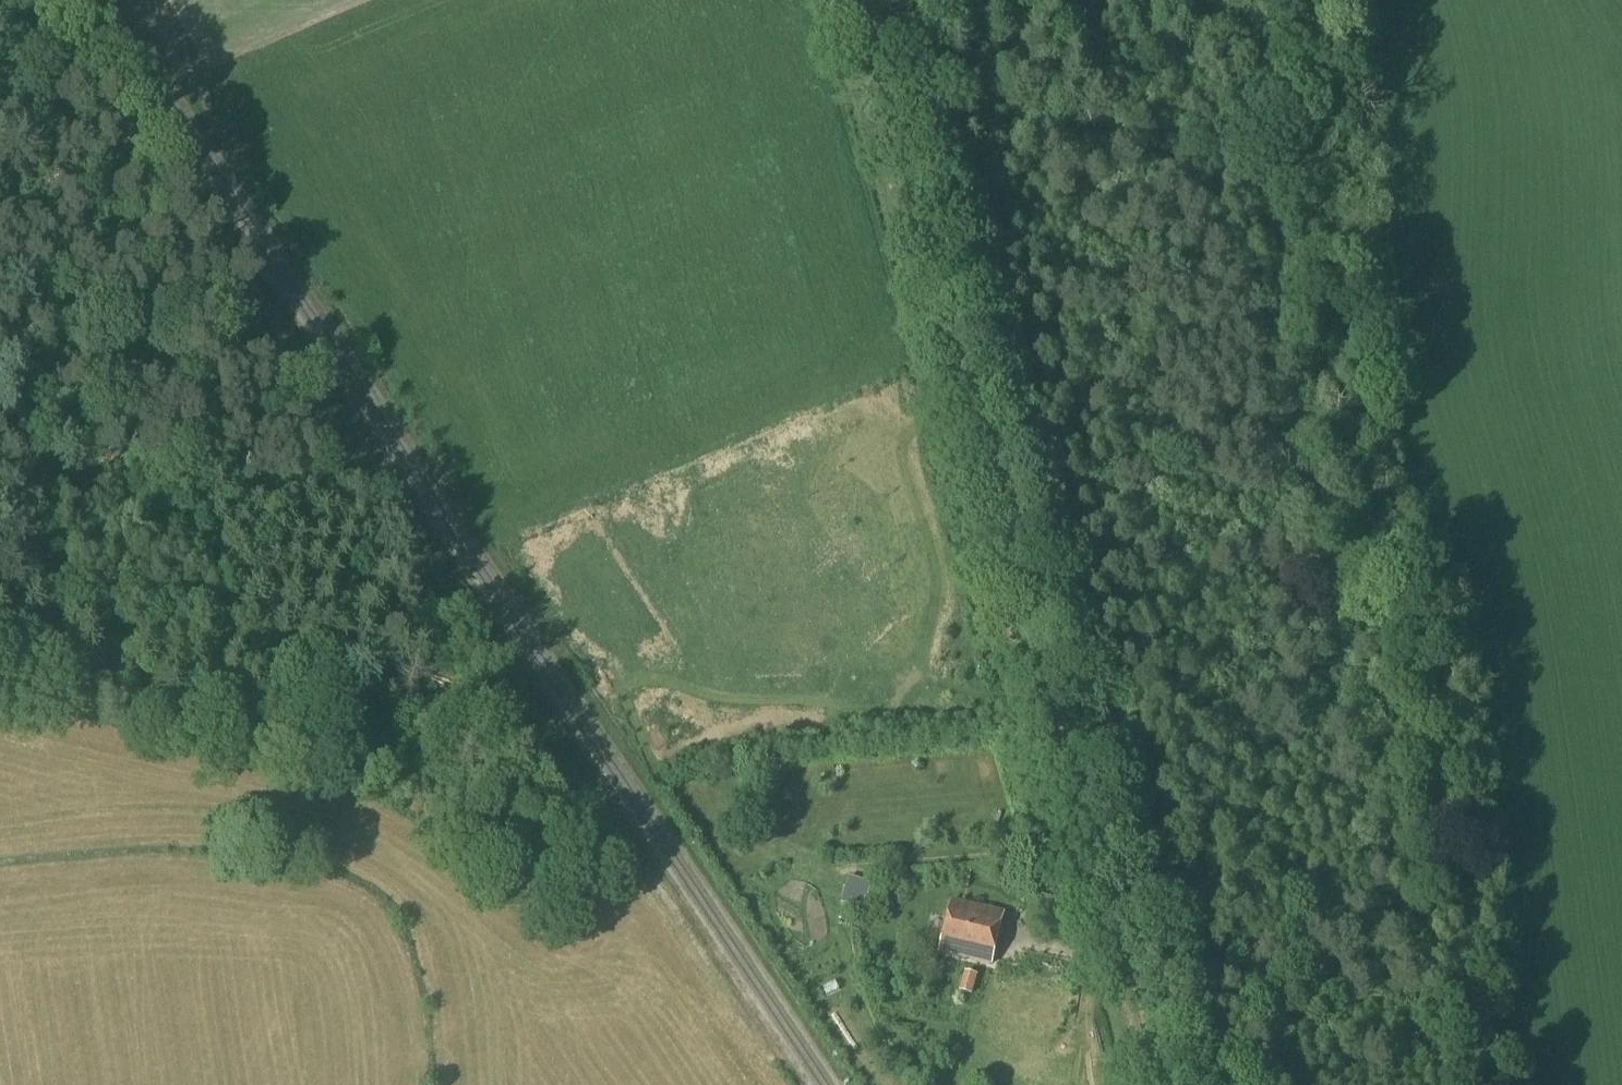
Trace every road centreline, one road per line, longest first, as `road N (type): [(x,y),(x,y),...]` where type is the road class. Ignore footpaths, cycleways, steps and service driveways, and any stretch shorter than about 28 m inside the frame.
road 1 (unclassified): [(1169,1084),(863,0)]

